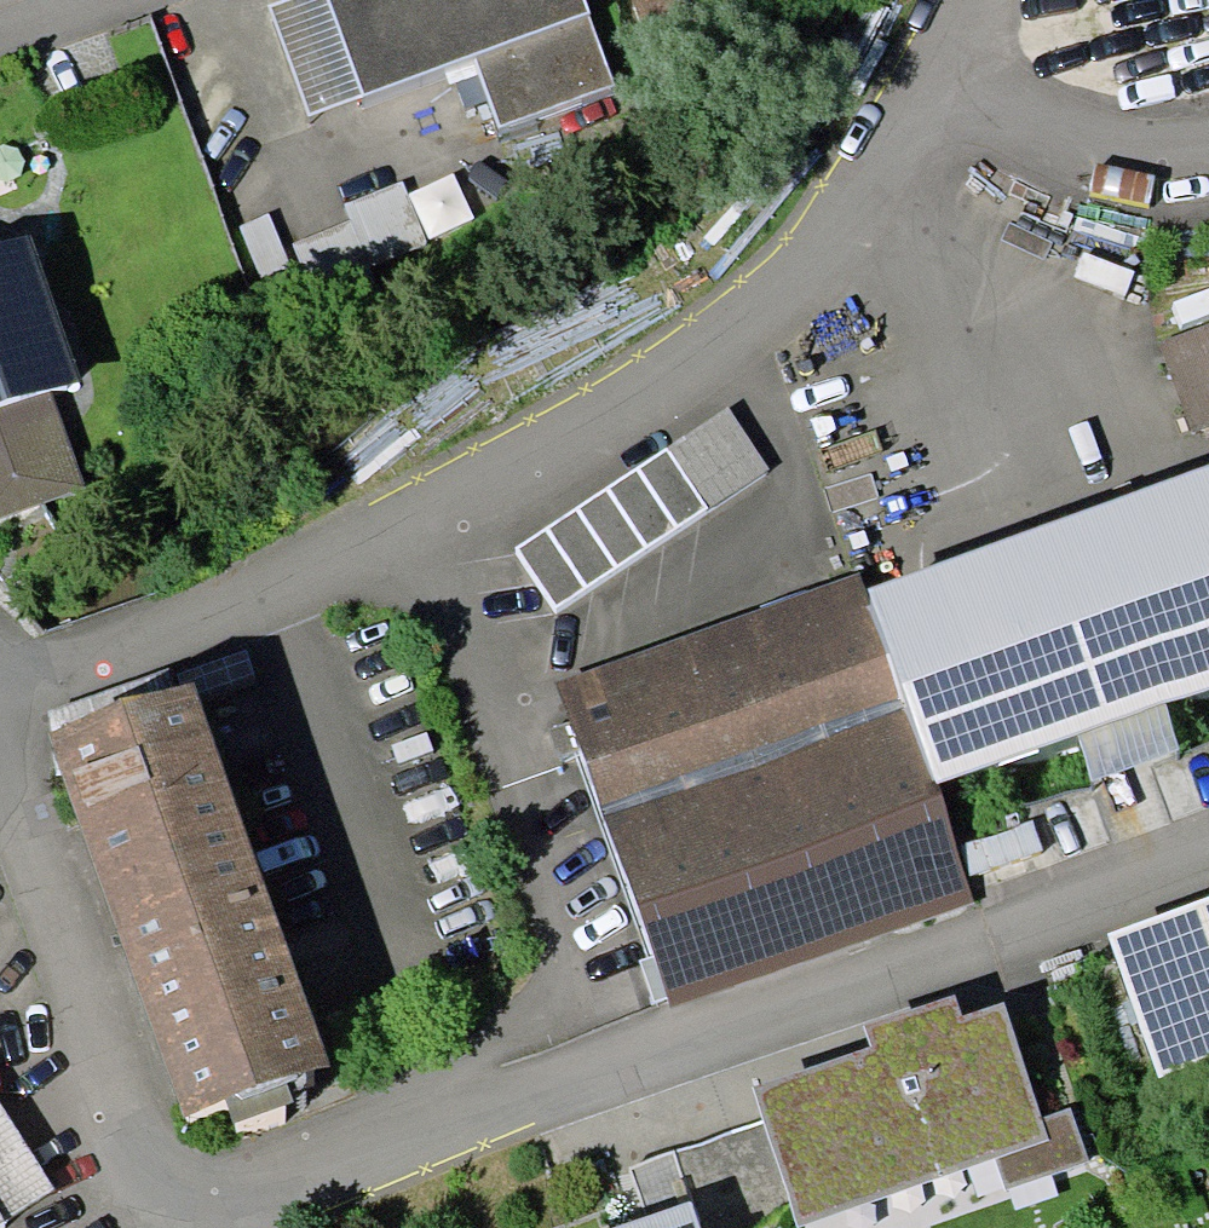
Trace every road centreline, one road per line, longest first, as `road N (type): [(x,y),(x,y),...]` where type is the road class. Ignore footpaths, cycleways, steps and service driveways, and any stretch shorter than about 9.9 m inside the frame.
road 1 (unclassified): [(1208,877),(297,1205),(206,1215),(138,1169)]
road 2 (residential): [(947,101),(833,255),(629,409),(428,522),(0,690)]
road 3 (unclassified): [(0,840),(138,1169)]
road 4 (unclassified): [(947,101),(1117,155),(1208,160)]

